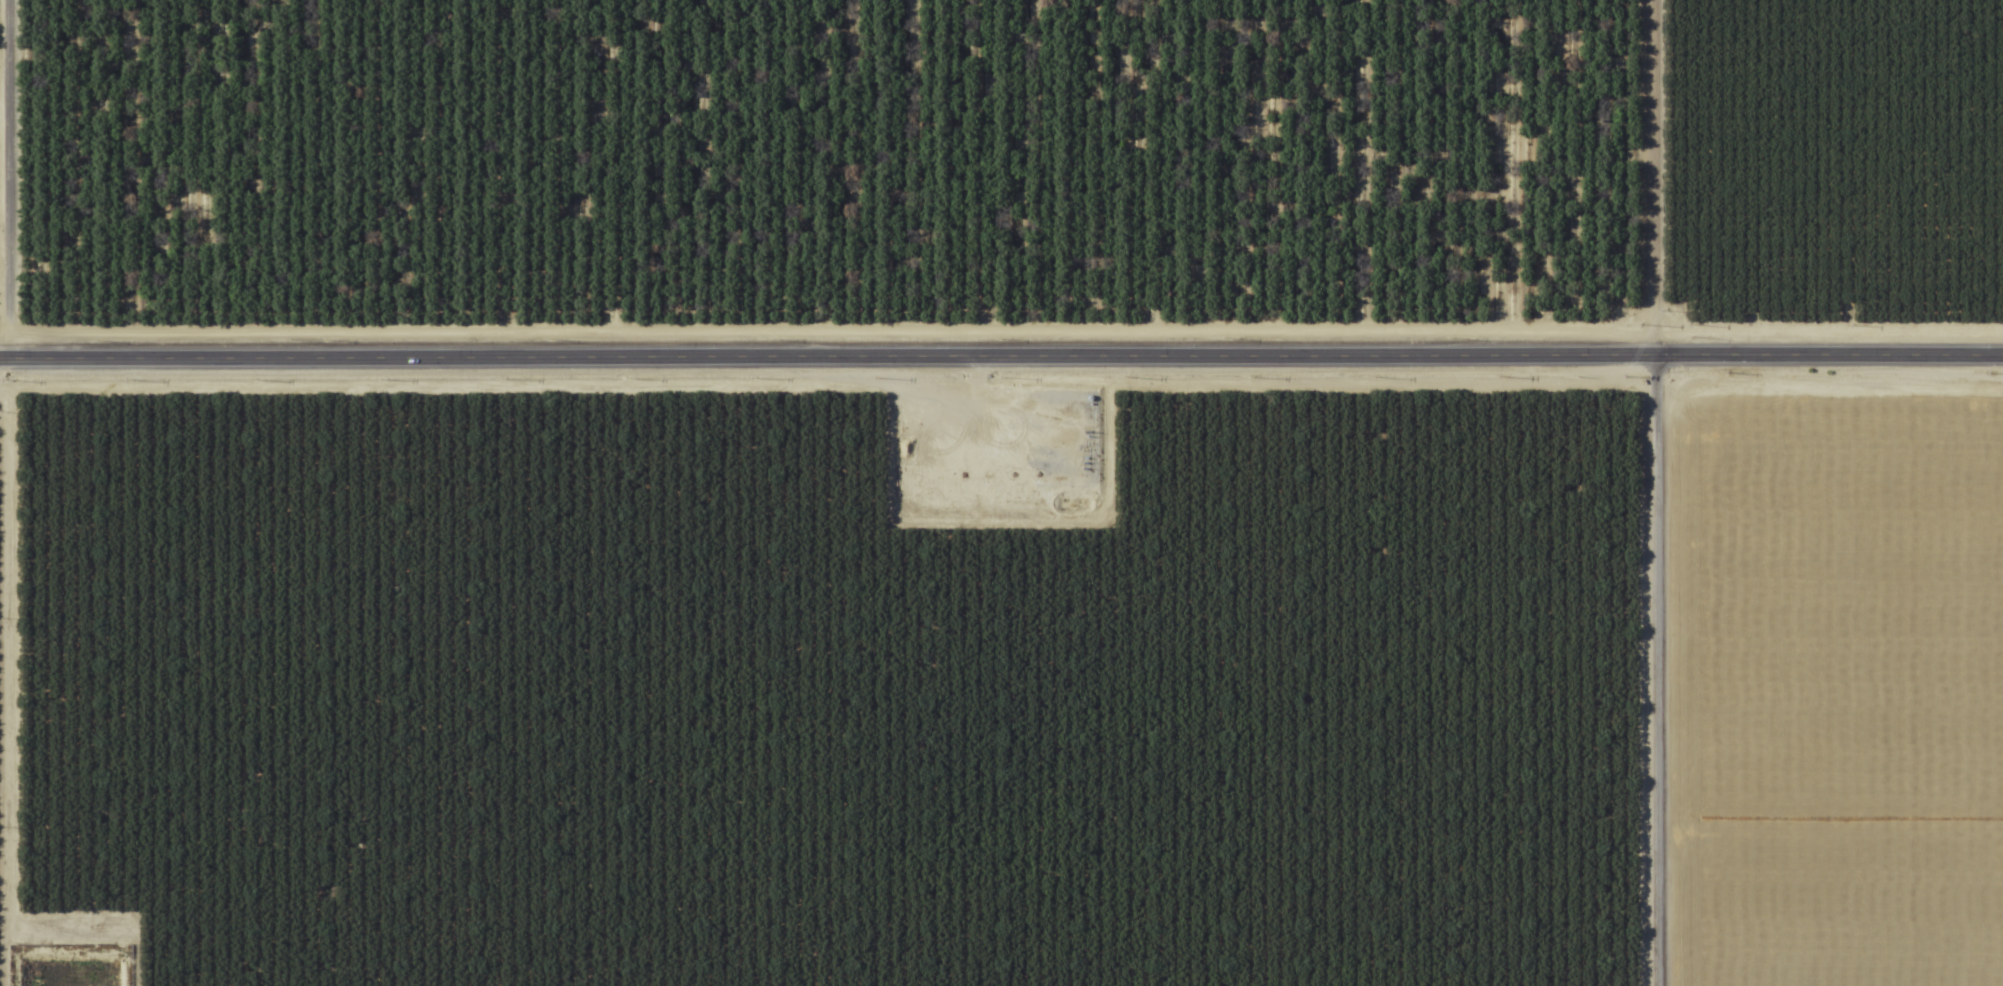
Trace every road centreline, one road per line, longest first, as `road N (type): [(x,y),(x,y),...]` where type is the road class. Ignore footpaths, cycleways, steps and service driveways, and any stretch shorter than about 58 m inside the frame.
road 1 (secondary): [(2002,357),(0,366)]

